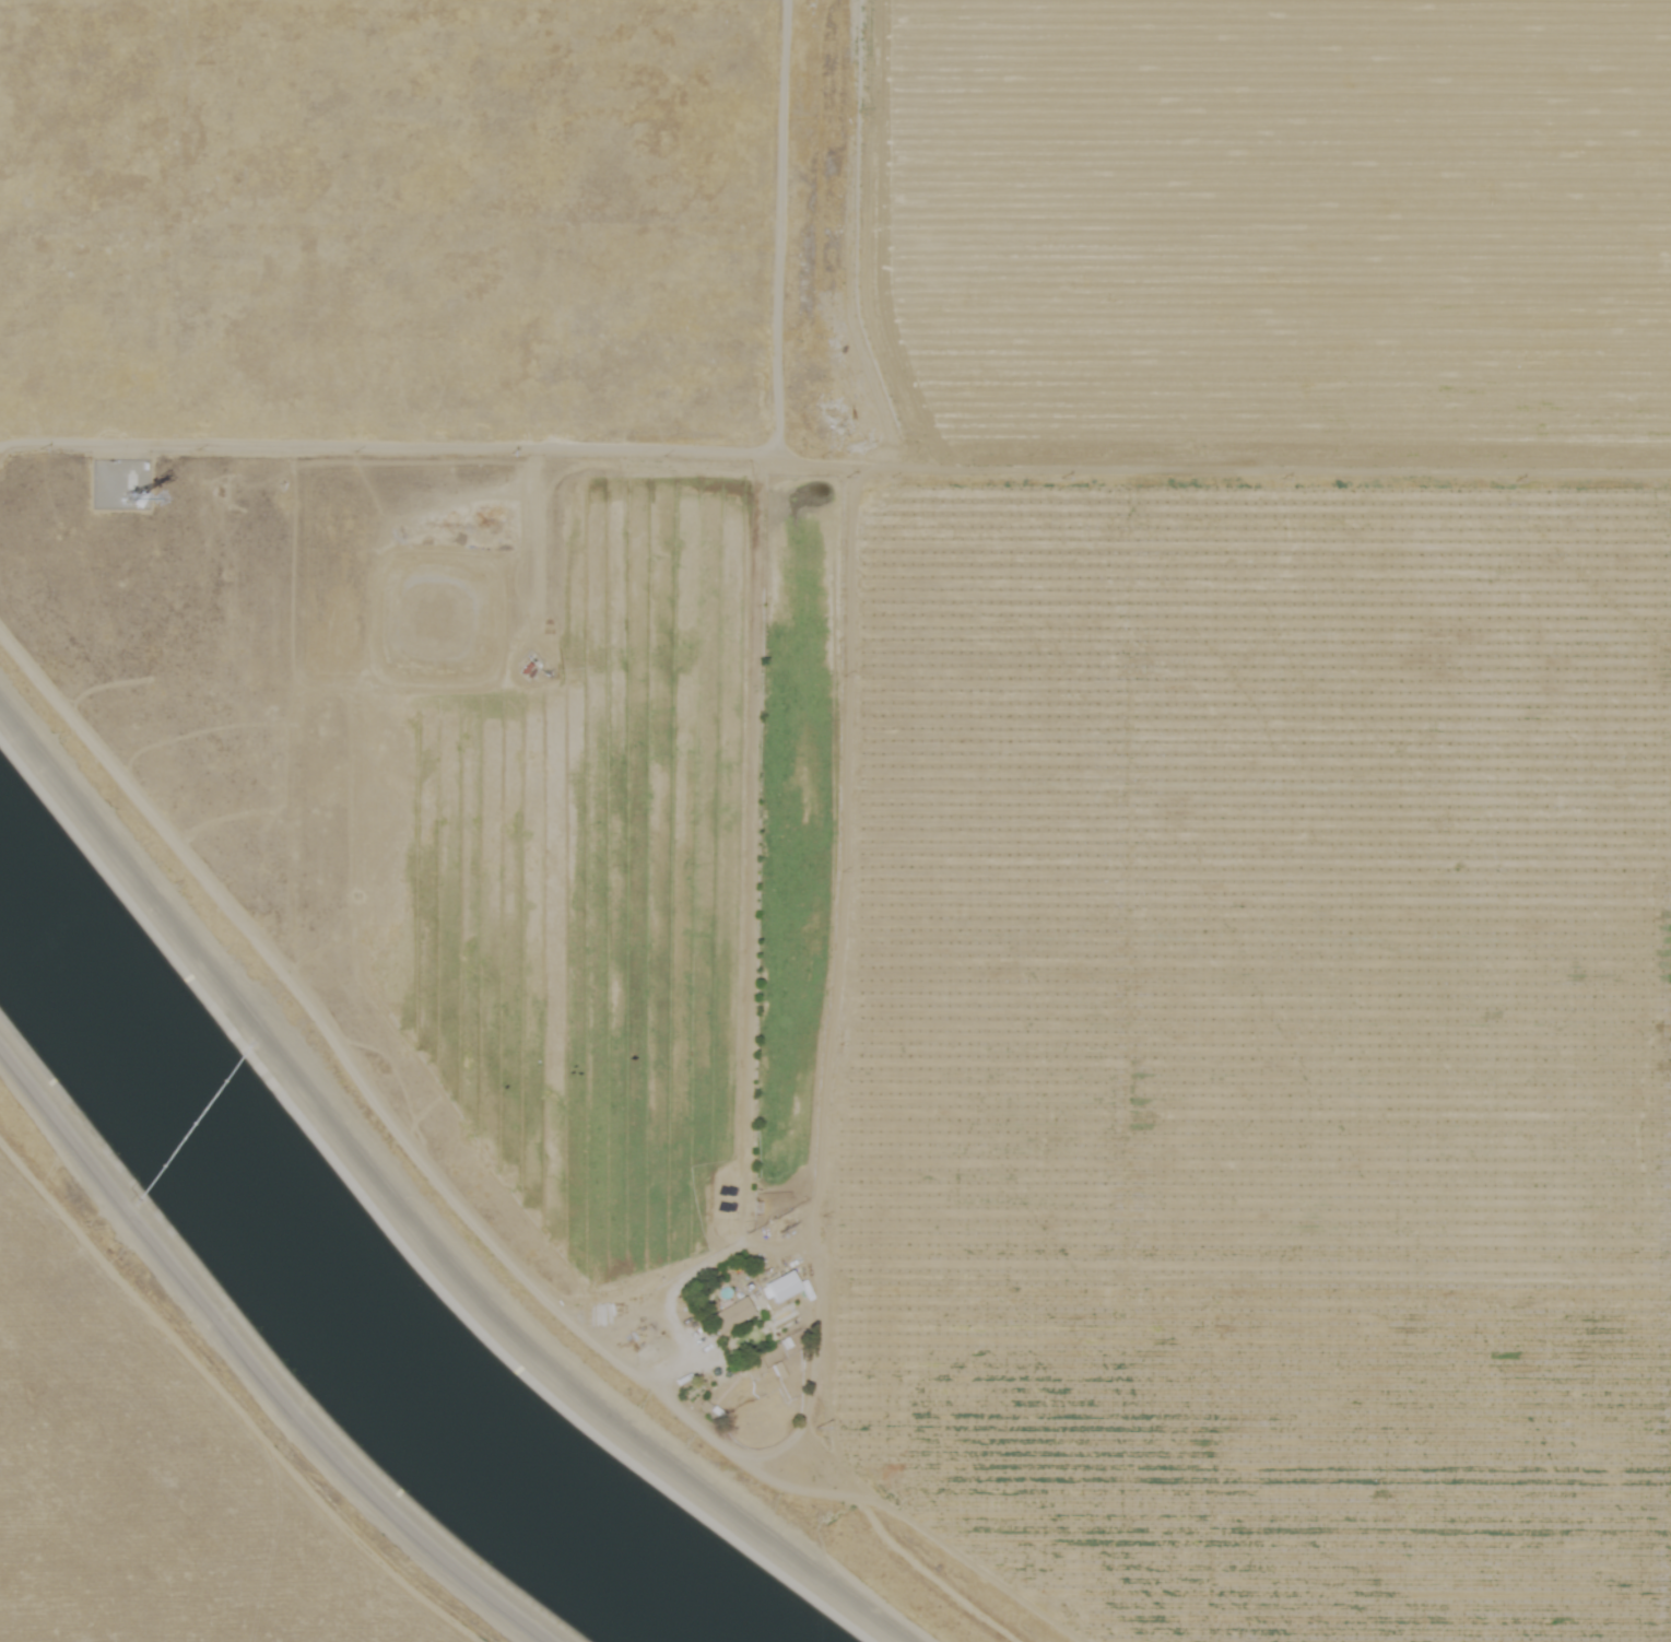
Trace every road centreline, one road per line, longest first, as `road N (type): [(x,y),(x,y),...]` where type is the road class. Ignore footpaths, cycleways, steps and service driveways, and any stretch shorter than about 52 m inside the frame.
road 1 (residential): [(546,1641),(292,1419),(0,1048)]

